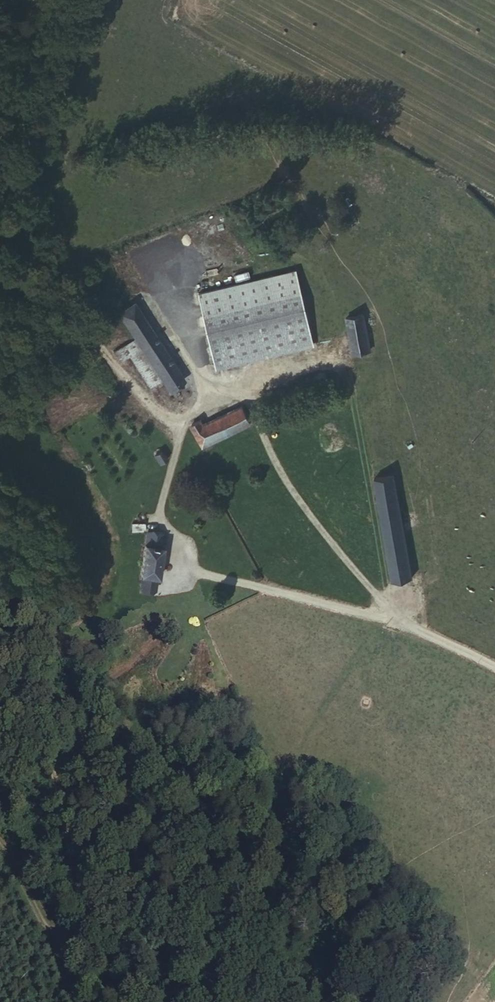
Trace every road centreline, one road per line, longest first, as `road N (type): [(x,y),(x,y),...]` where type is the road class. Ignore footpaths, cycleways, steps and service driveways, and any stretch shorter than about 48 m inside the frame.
road 1 (track): [(494,668),(407,627),(187,569)]
road 2 (track): [(407,627),(286,485),(258,408)]
road 3 (track): [(0,848),(40,886),(91,1001)]
road 4 (track): [(261,1001),(279,945),(283,840)]

